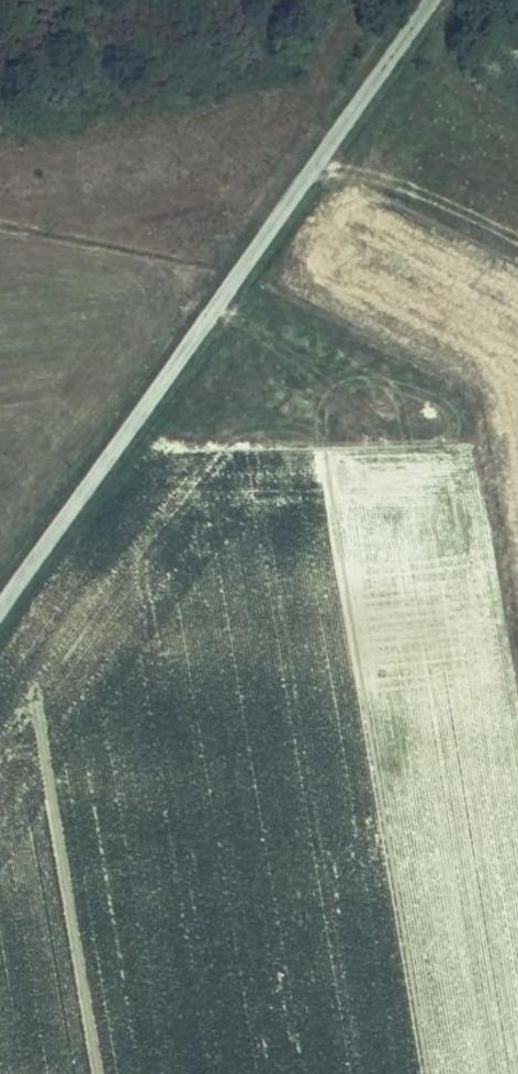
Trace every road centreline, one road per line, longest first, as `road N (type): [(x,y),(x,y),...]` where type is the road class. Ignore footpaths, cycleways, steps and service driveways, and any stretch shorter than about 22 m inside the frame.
road 1 (unclassified): [(432,0),(0,600)]
road 2 (track): [(0,745),(64,1073)]
road 3 (track): [(317,160),(517,259)]

